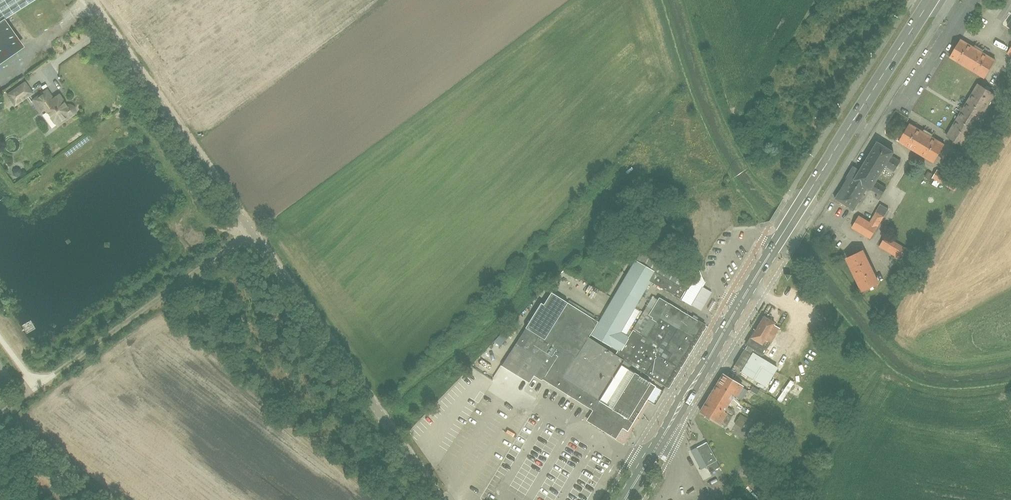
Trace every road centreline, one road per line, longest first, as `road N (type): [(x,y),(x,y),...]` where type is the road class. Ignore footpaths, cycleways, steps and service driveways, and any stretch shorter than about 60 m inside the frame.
road 1 (unclassified): [(450,499),(85,0)]
road 2 (primary): [(624,499),(785,229)]
road 3 (track): [(5,410),(251,230)]
road 4 (primary): [(931,0),(785,229)]
road 5 (track): [(5,410),(119,499)]

